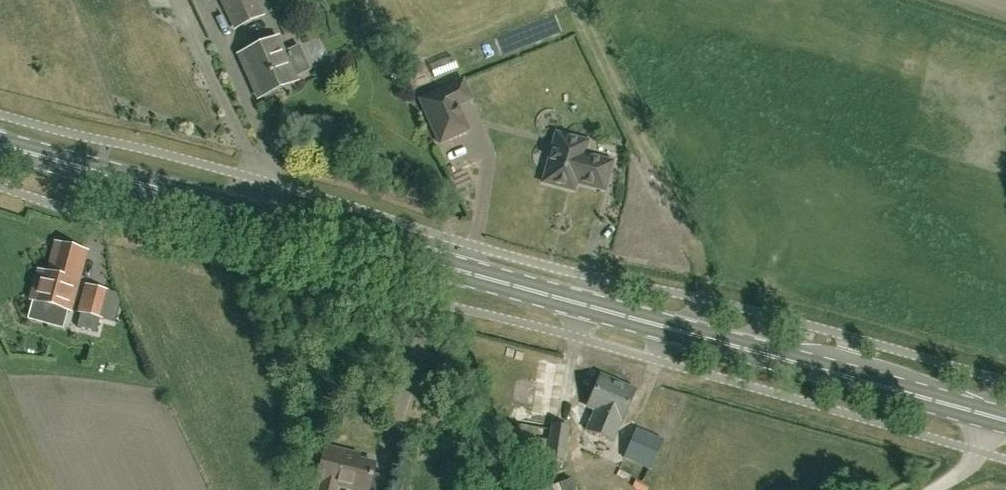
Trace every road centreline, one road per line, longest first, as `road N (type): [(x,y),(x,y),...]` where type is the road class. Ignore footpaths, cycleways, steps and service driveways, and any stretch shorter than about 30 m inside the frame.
road 1 (primary): [(1005,421),(0,145)]

